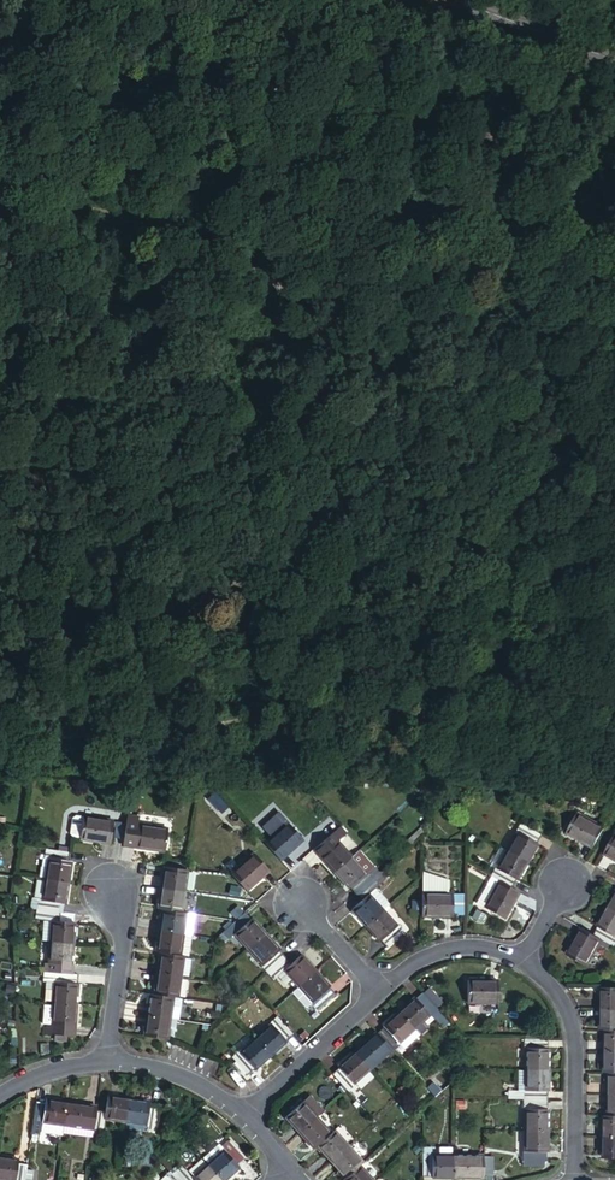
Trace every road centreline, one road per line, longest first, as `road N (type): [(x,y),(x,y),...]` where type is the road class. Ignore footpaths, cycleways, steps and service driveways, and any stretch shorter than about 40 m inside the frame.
road 1 (residential): [(579,1179),(572,1041),(557,1000),(515,962)]
road 2 (tertiary): [(614,66),(442,0)]
road 3 (residential): [(381,997),(246,1115)]
road 4 (residential): [(101,1063),(117,937),(109,895)]
road 5 (residential): [(246,1115),(176,1075),(101,1063)]
road 6 (residential): [(515,962),(456,950),(411,971),(381,997)]
road 7 (residential): [(381,997),(294,903)]

